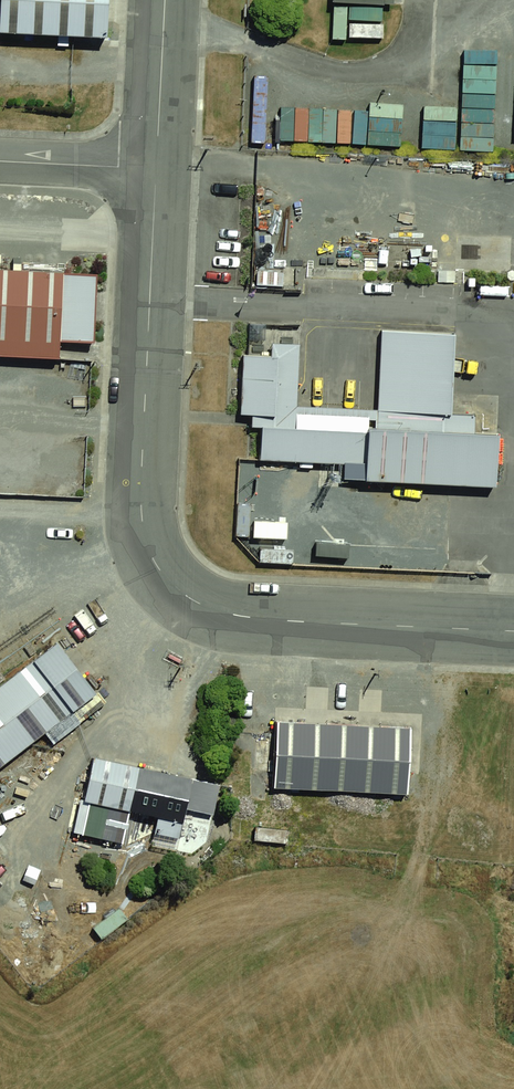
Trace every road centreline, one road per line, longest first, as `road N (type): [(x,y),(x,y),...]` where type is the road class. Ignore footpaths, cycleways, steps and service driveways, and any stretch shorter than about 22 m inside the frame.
road 1 (residential): [(156,169),(141,514),(152,559),(187,596),(233,614),(486,630)]
road 2 (residential): [(451,1088),(486,630)]
road 3 (residential): [(165,0),(156,169)]
road 4 (residential): [(0,162),(156,169)]

